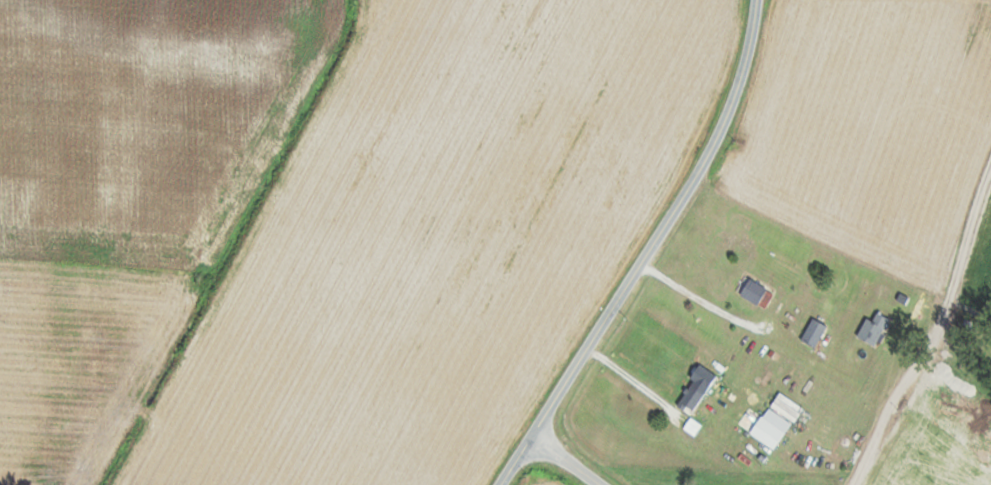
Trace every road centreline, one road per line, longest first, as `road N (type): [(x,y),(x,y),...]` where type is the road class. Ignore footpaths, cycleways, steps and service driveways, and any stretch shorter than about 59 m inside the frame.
road 1 (residential): [(498,484),(706,156),(737,89),(757,0)]
road 2 (residential): [(851,484),(896,370),(941,357),(983,364)]

